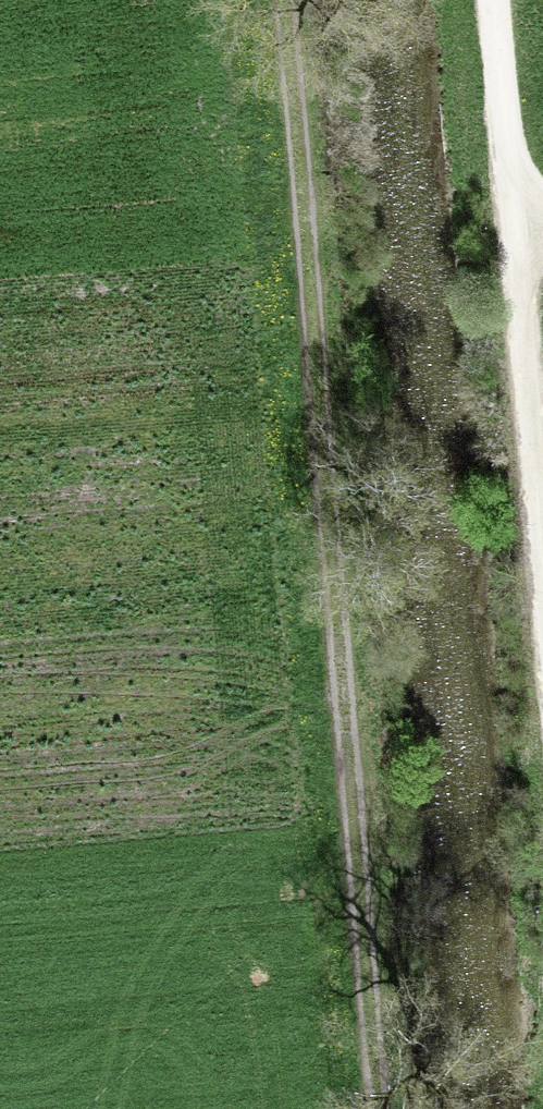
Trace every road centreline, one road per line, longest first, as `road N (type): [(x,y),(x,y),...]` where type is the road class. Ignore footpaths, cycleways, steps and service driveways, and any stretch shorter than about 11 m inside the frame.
road 1 (track): [(369,1108),(279,0)]
road 2 (track): [(542,697),(483,0)]

